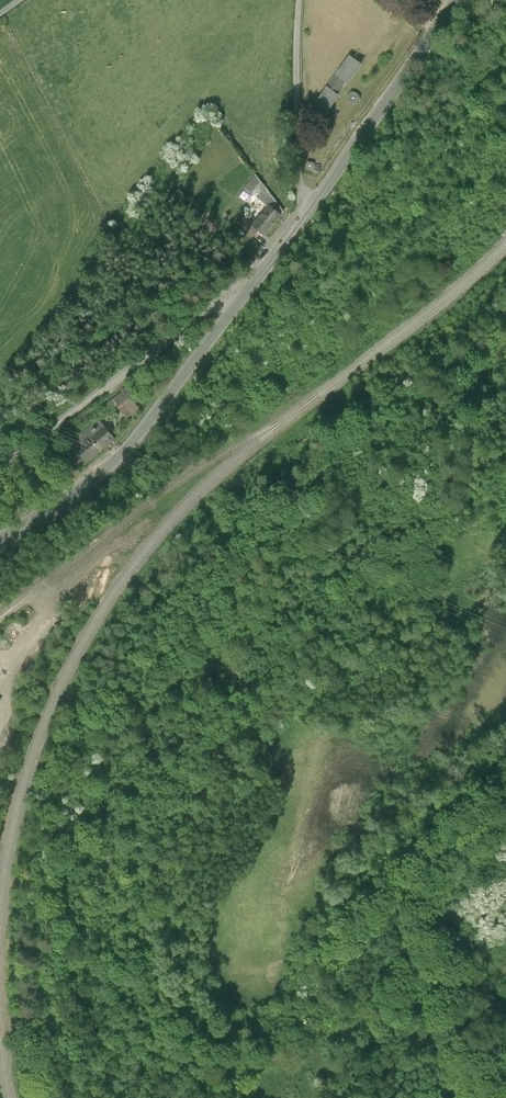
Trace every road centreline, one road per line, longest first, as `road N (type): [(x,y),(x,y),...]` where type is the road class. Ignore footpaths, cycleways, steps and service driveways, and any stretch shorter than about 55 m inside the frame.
road 1 (unclassified): [(462,0),(150,421),(105,473),(0,543)]
road 2 (track): [(315,206),(299,182),(299,0)]

